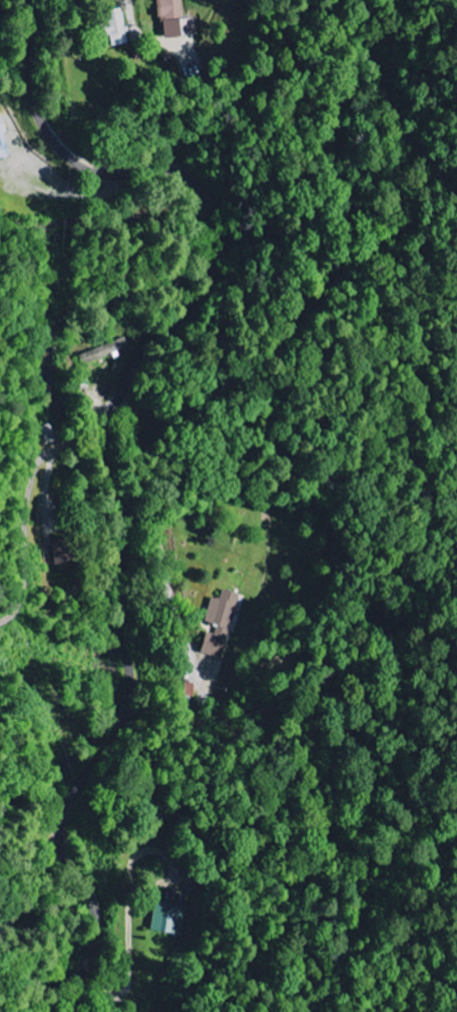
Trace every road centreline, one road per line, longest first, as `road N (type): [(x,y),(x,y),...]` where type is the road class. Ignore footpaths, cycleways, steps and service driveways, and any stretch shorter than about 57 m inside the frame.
road 1 (residential): [(71,1011),(97,929),(64,849),(63,818),(119,736),(129,702),(127,527),(113,474),(113,426),(144,346),(207,294),(219,235),(185,177),(96,173),(57,146),(33,102),(27,0)]
road 2 (residential): [(124,384),(84,435),(45,451),(36,464),(21,602),(0,622)]

